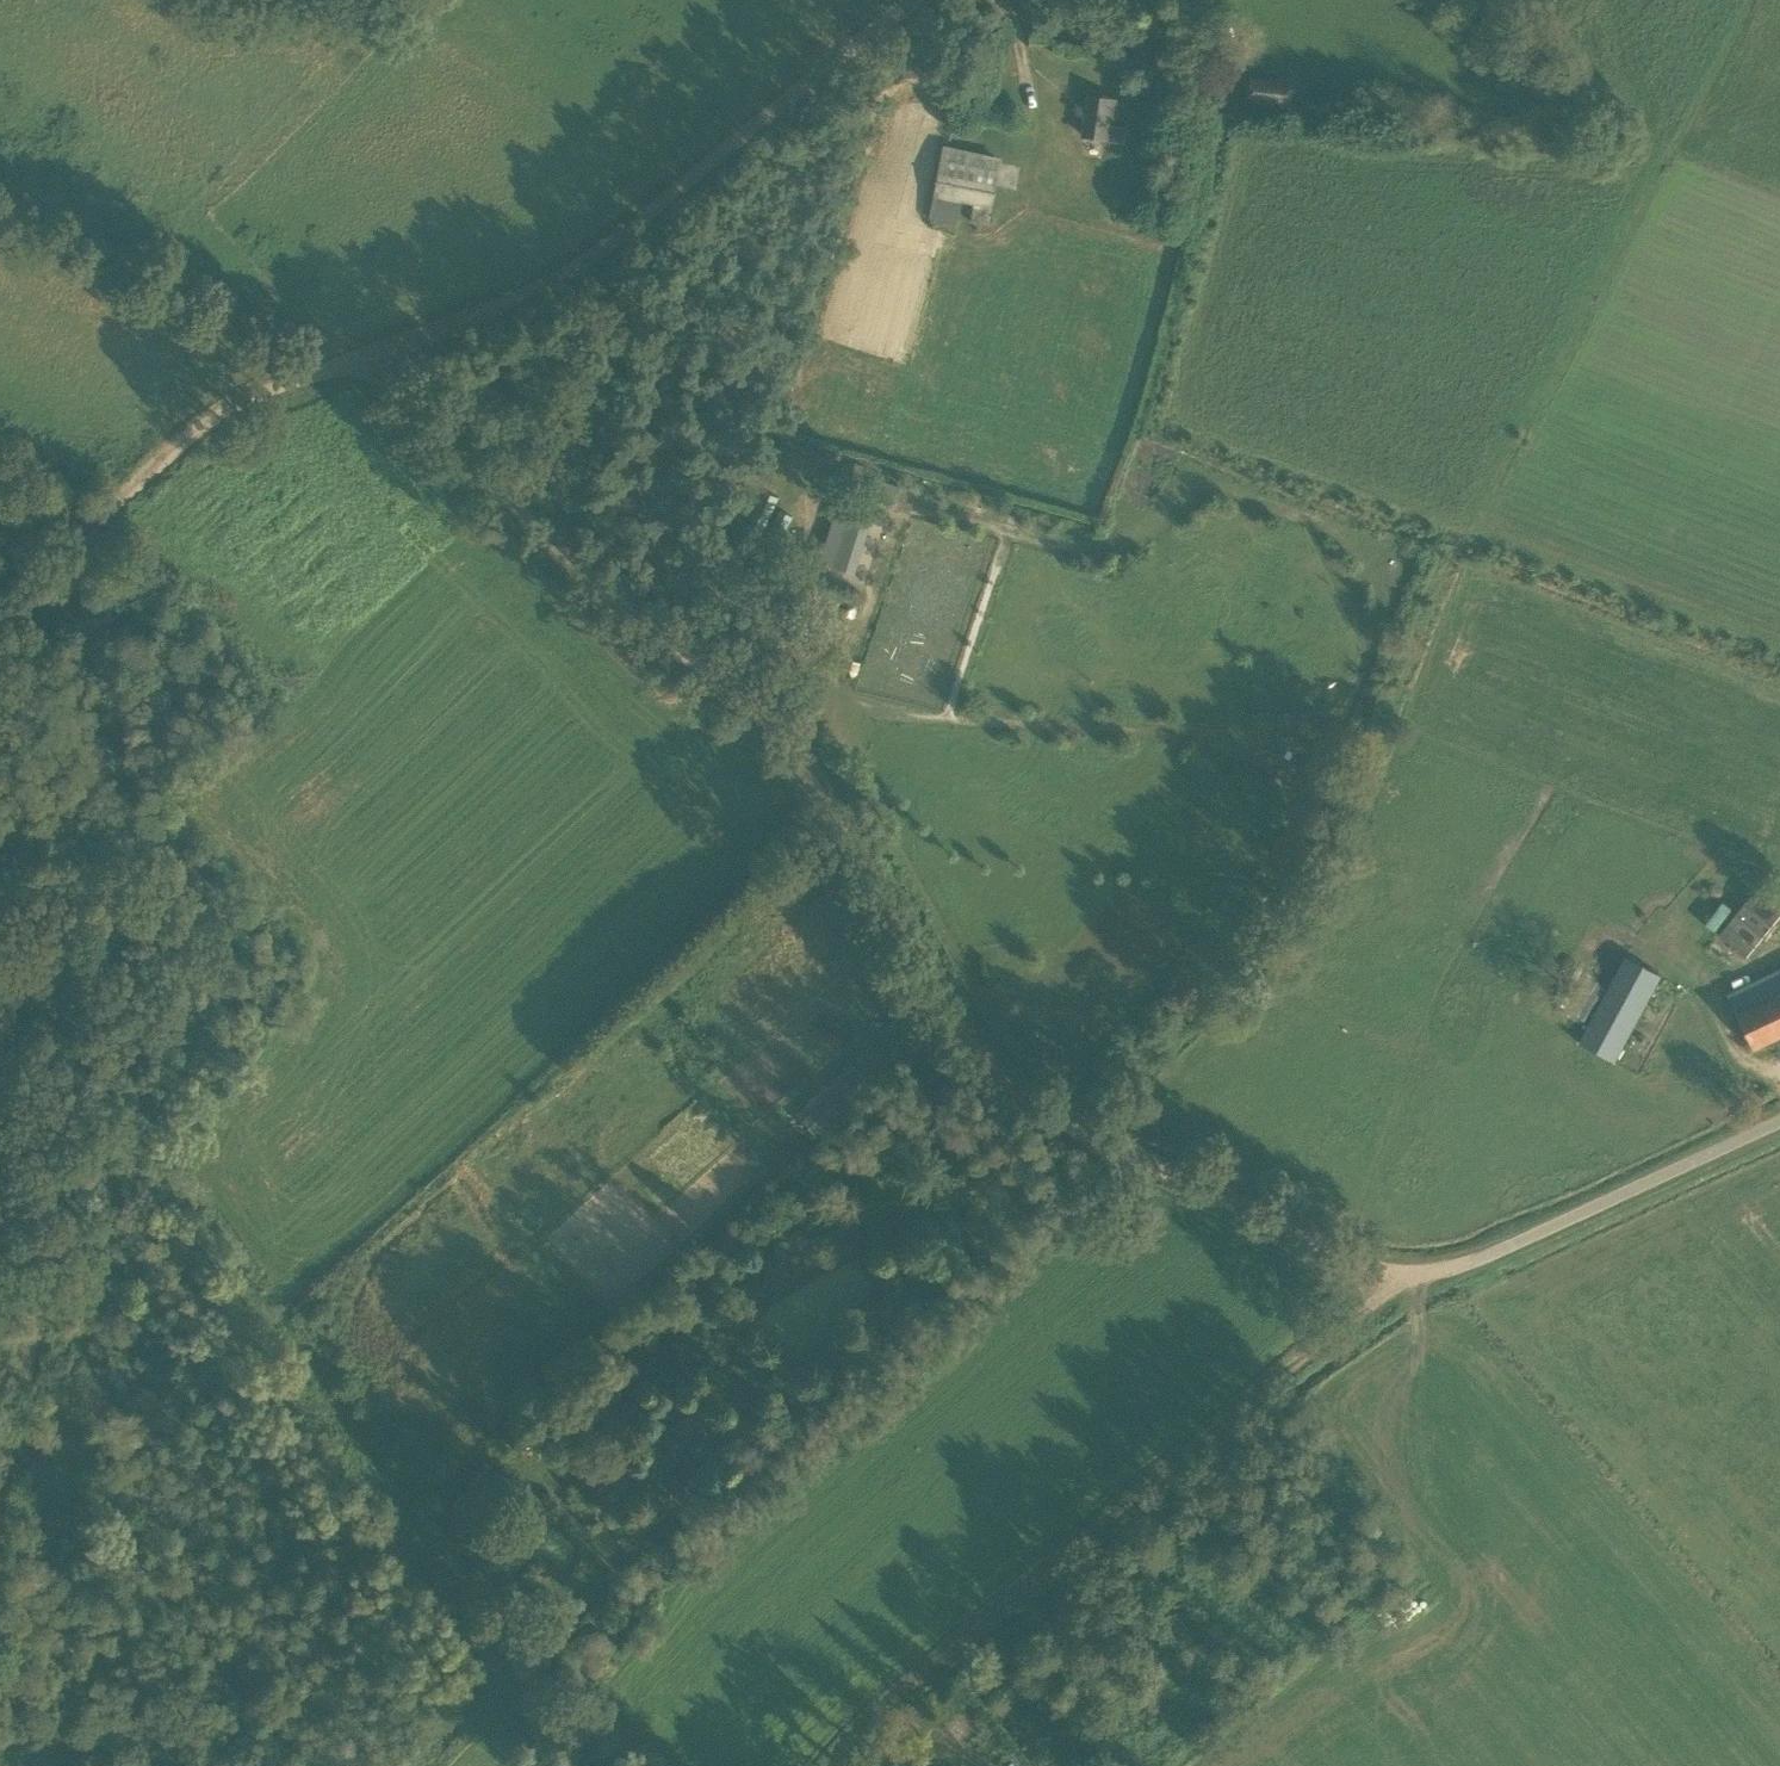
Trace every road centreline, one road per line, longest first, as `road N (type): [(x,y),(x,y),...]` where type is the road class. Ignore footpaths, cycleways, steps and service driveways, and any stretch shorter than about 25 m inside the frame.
road 1 (track): [(357,356),(511,515),(758,713),(828,802),(952,1012),(1016,1097),(1140,1153),(1365,1275),(1409,1285)]
road 2 (track): [(836,1765),(865,1704),(1409,1285)]
road 3 (unclassified): [(314,371),(560,275),(926,0)]
road 4 (unclassified): [(1409,1285),(1779,1115)]
road 5 (track): [(0,620),(211,422),(314,371)]
road 6 (unclassified): [(0,1201),(35,1239),(41,1273),(0,1518)]

